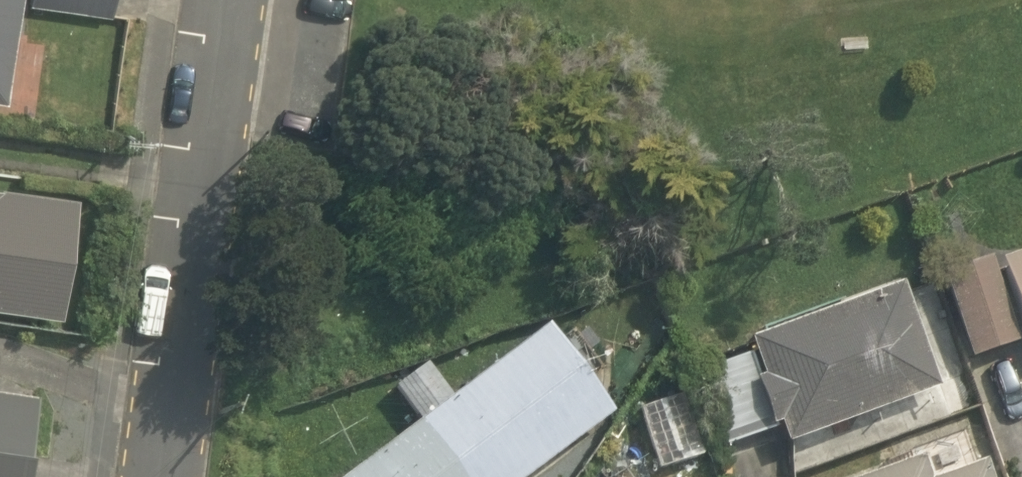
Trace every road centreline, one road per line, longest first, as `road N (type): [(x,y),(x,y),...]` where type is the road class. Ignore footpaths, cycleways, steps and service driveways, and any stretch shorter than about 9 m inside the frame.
road 1 (residential): [(161,476),(228,0)]

